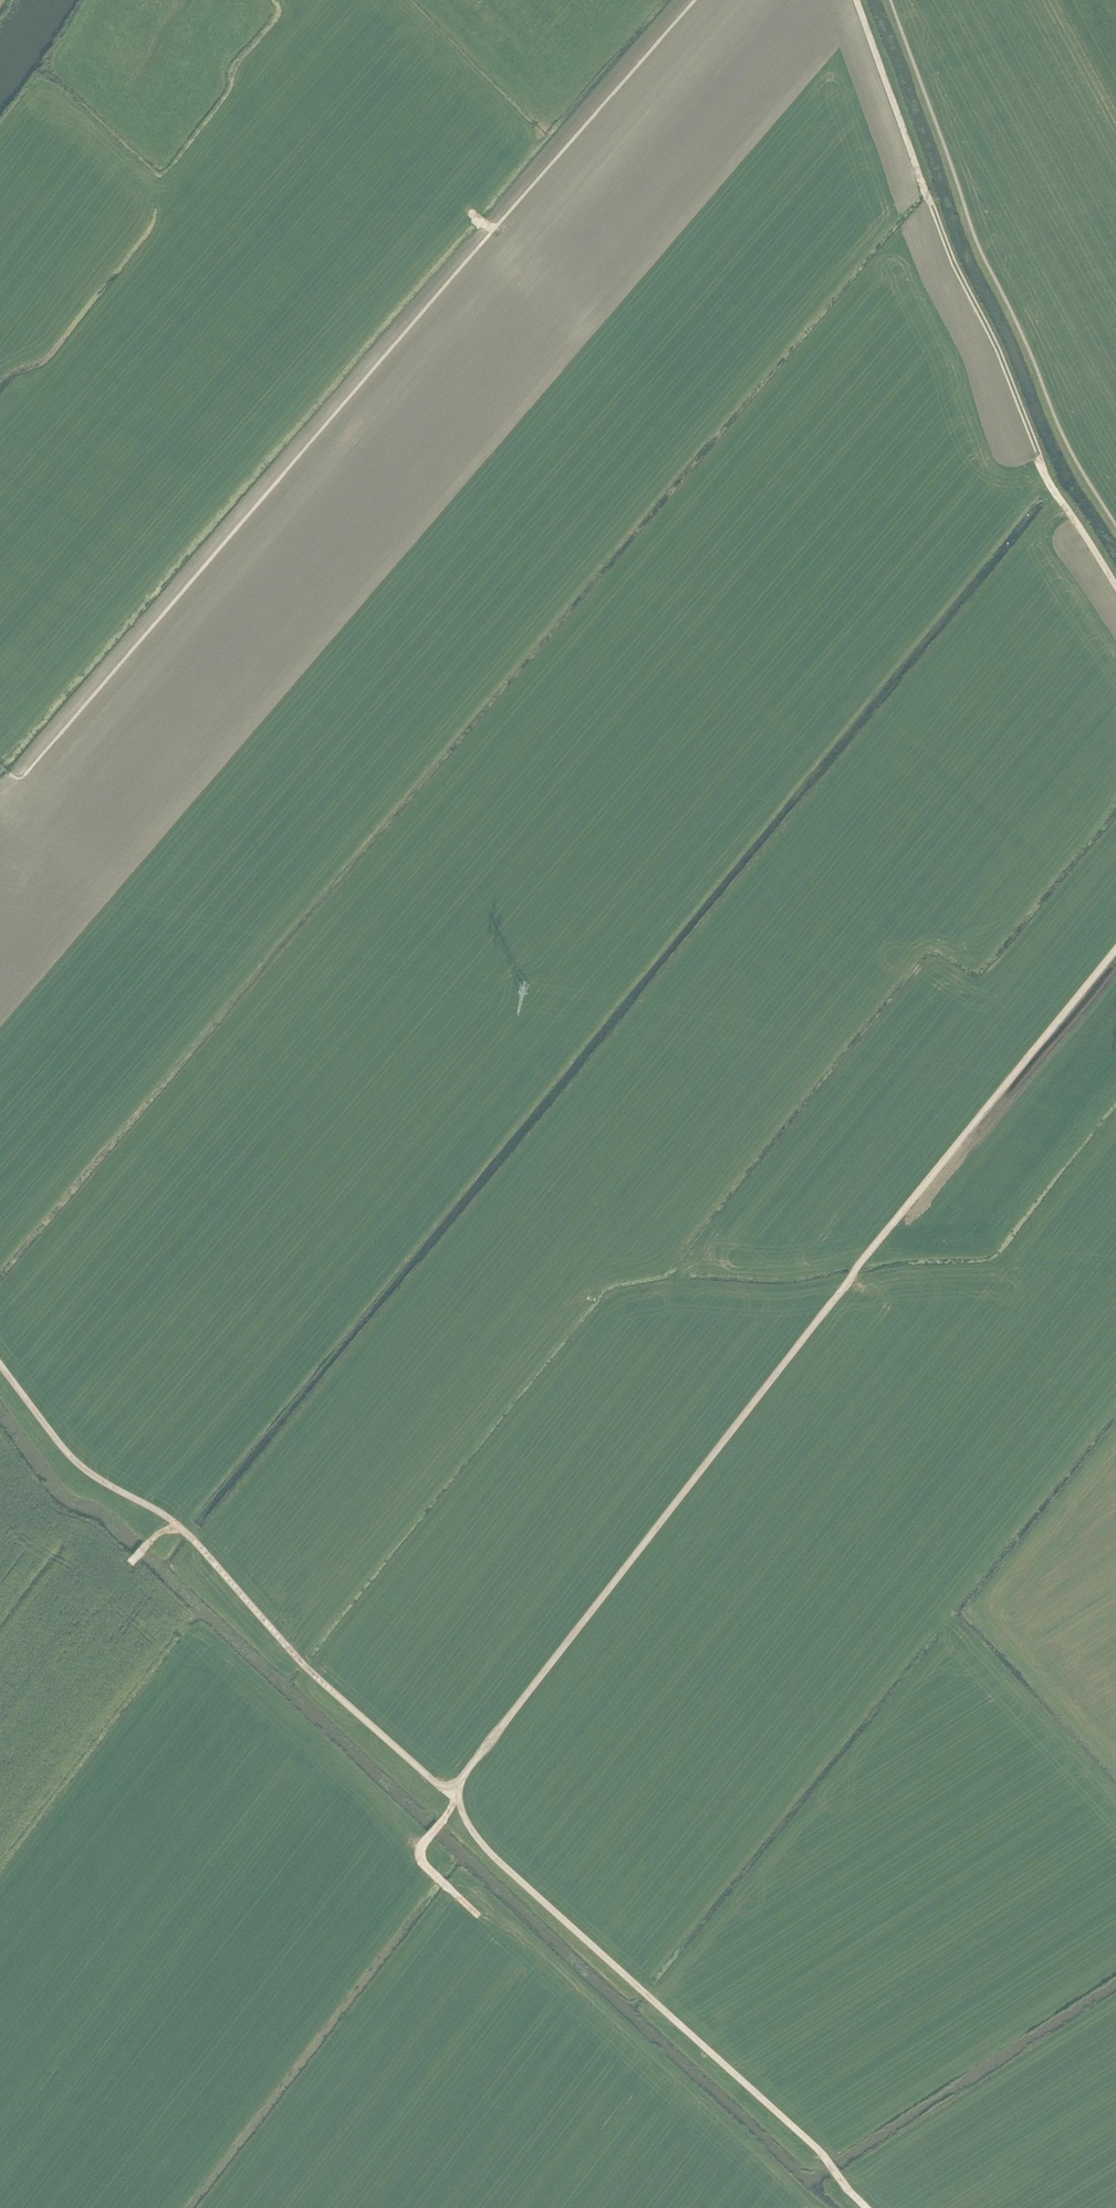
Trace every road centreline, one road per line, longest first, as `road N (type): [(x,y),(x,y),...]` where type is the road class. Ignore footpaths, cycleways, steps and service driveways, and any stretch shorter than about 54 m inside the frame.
road 1 (track): [(1115,964),(451,1792),(305,1666),(181,1528),(77,1462),(0,1362)]
road 2 (track): [(1115,581),(1044,475),(857,0)]
road 3 (track): [(459,1800),(487,1849),(841,2178)]
road 4 (track): [(451,1792),(459,1800),(423,1853),(427,1869),(479,1917)]

